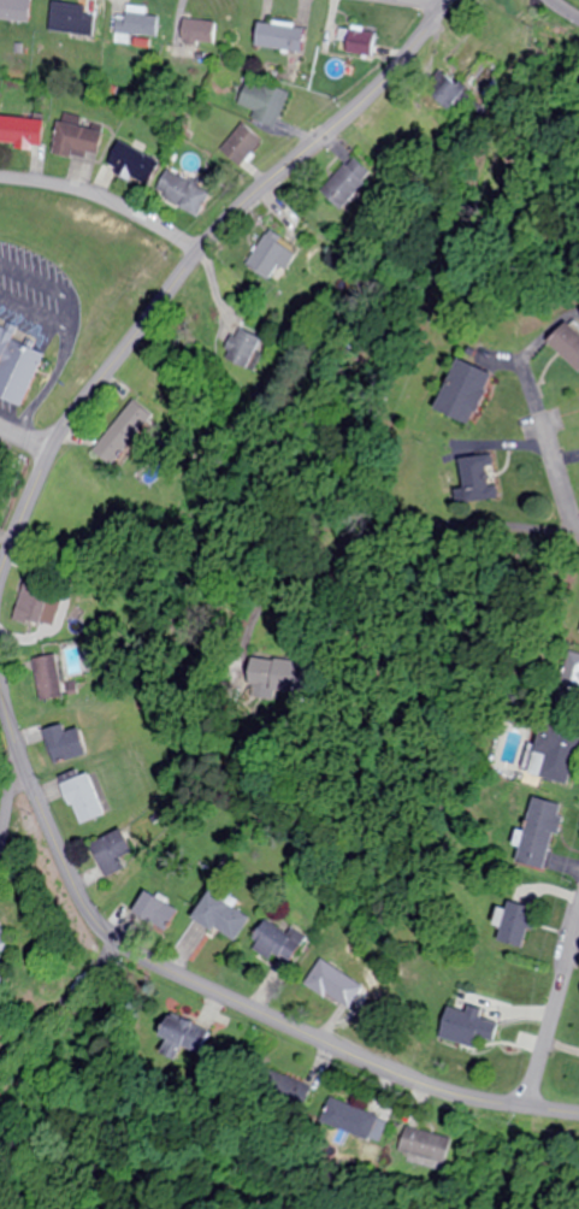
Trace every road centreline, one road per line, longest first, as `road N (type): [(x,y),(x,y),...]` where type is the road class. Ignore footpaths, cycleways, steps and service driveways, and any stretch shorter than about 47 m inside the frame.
road 1 (residential): [(0,670),(23,763),(85,897),(120,937),(201,983),(391,1068),(453,1090),(578,1112)]
road 2 (residential): [(444,0),(378,81),(197,246),(53,454),(0,595)]
road 3 (residential): [(144,810),(143,741),(202,645),(382,519),(471,499),(567,494)]
road 4 (residential): [(197,246),(79,189),(0,176)]
road 5 (residential): [(532,1104),(578,934)]

